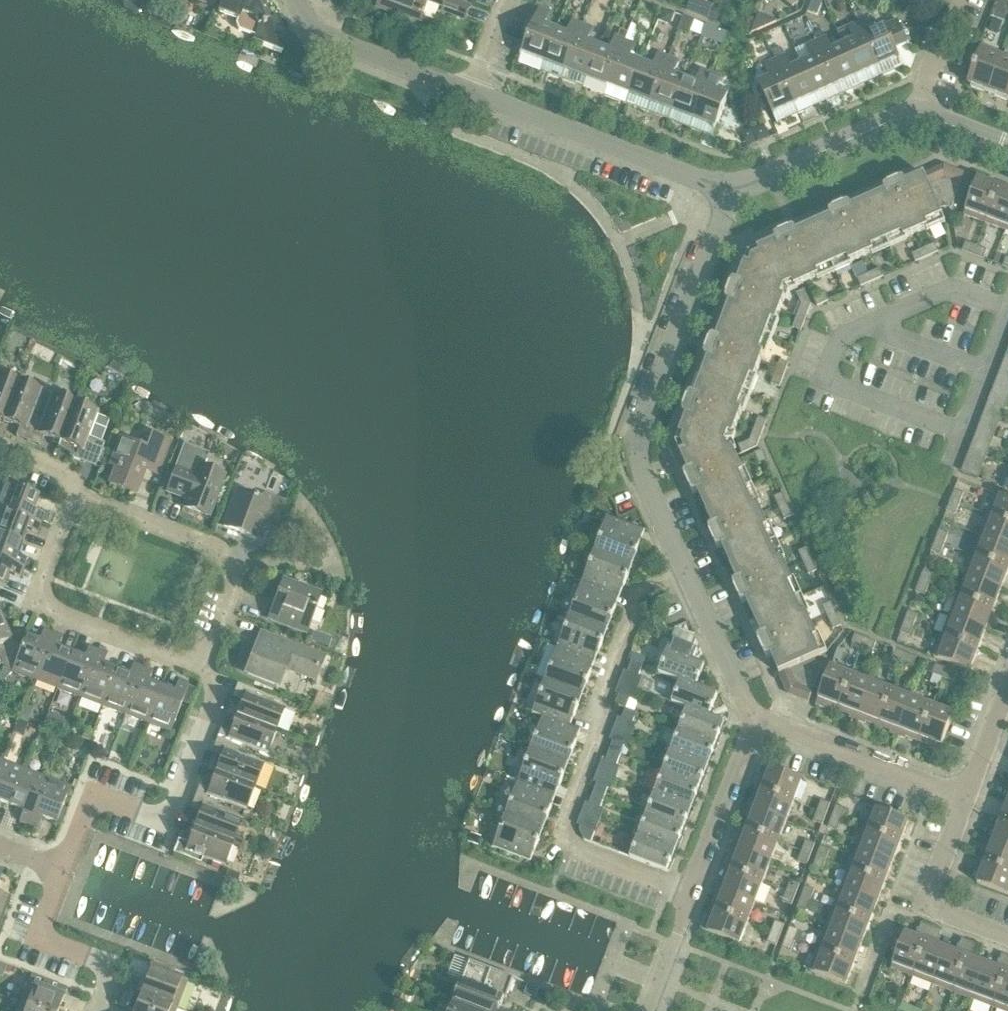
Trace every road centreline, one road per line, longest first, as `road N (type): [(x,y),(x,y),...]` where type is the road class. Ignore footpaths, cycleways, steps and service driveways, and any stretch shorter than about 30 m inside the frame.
road 1 (residential): [(691,896),(567,847),(636,608),(687,573)]
road 2 (residential): [(687,573),(639,471),(639,431),(732,193)]
road 3 (residential): [(60,868),(87,806),(169,837),(219,703),(206,668)]
road 4 (residential): [(206,668),(36,606),(75,503)]
road 5 (residential): [(732,193),(470,95)]
road 6 (residential): [(206,668),(238,577),(205,547),(75,503)]
road 7 (residential): [(964,799),(751,720)]
road 8 (residential): [(470,95),(319,30),(297,0)]
road 9 (residential): [(96,1010),(113,965),(37,935),(60,868)]
road 10 (residential): [(732,193),(913,115)]
road 11 (residential): [(1007,937),(935,908),(964,799)]
road 12 (residential): [(691,896),(751,720)]
road 13 (residential): [(751,720),(687,573)]
road 14 (residential): [(960,0),(913,115)]
road 15 (residential): [(647,1010),(691,896)]

